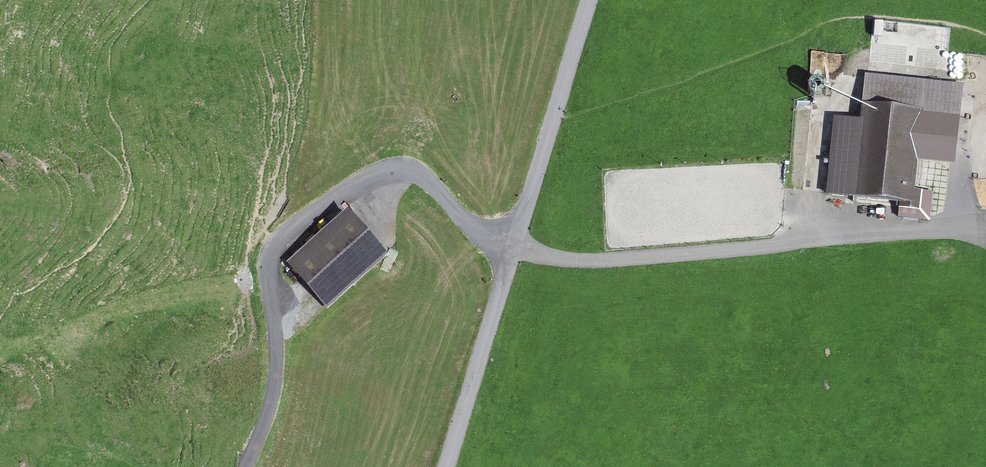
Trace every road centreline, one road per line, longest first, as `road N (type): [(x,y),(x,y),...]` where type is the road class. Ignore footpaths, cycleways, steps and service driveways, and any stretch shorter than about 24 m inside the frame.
road 1 (unclassified): [(513,247),(480,235),(410,168),(384,167),(277,240),(268,276),(280,362),(247,466)]
road 2 (track): [(985,223),(607,261),(513,247)]
road 3 (residential): [(590,0),(513,247)]
road 4 (residential): [(513,247),(445,466)]

